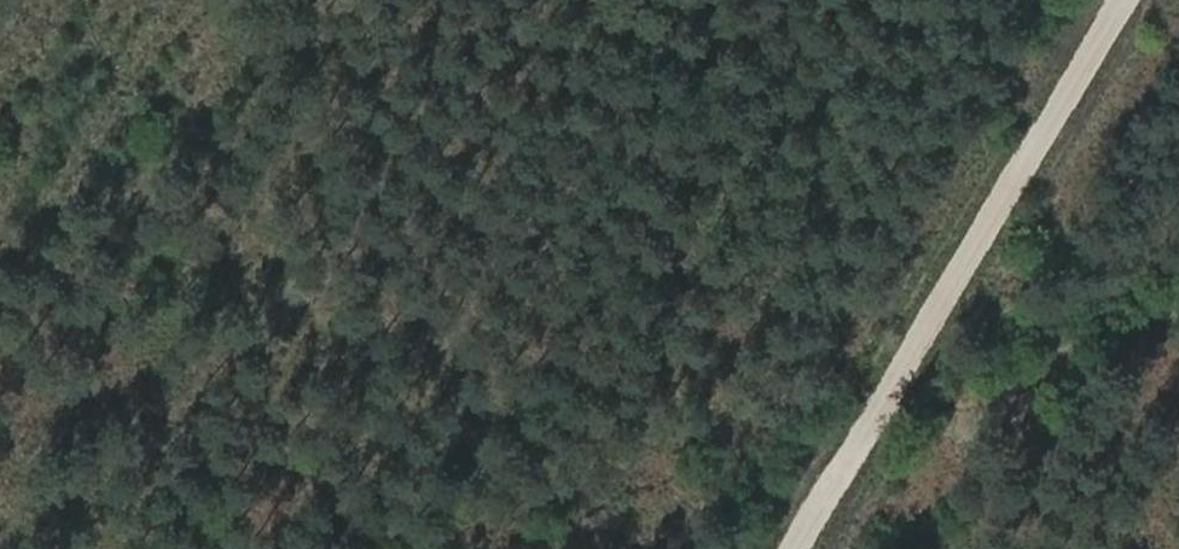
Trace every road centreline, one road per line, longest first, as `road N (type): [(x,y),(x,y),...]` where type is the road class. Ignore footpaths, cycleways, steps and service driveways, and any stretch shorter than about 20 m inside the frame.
road 1 (track): [(1139,0),(807,548)]

